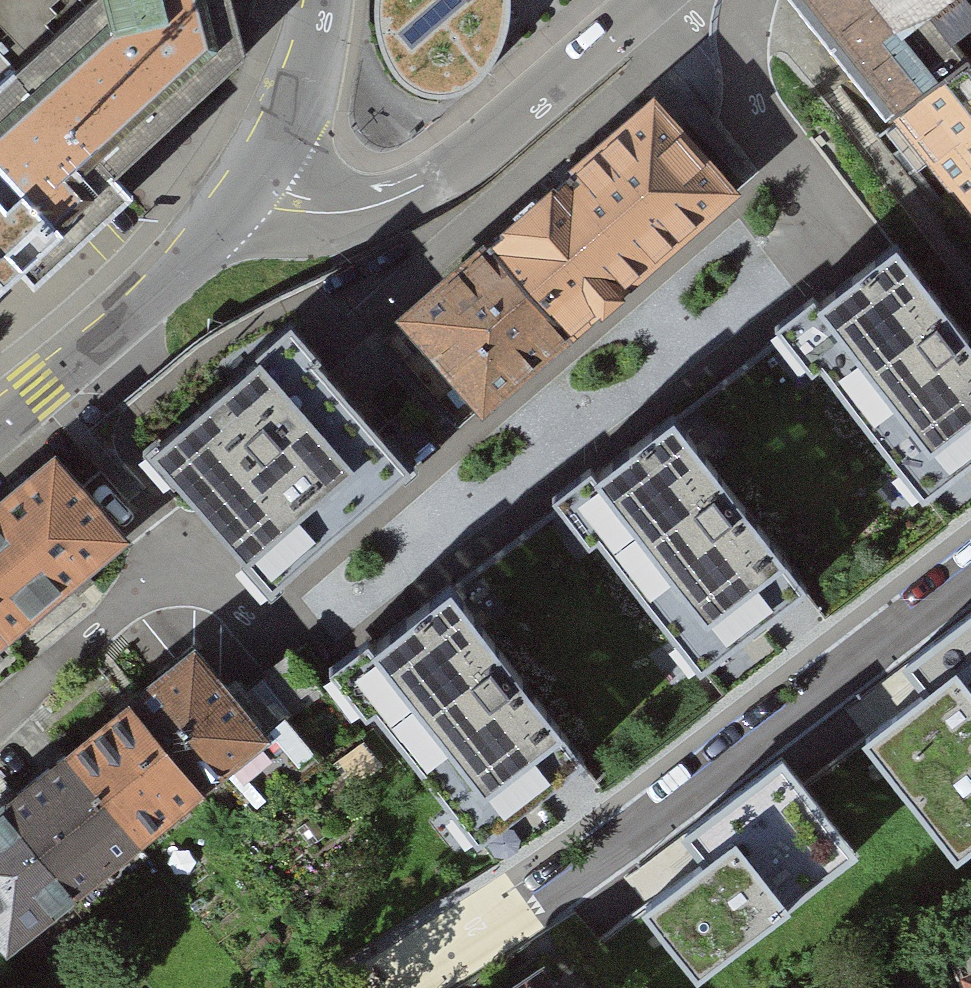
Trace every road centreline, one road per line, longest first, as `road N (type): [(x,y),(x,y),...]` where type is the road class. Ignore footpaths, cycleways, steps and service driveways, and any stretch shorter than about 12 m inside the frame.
road 1 (residential): [(409,987),(736,759),(970,575)]
road 2 (residential): [(655,0),(453,172),(393,203),(337,210),(260,185)]
road 3 (tertiary): [(0,433),(154,299),(260,185)]
road 4 (tertiary): [(260,185),(297,101),(321,0)]

